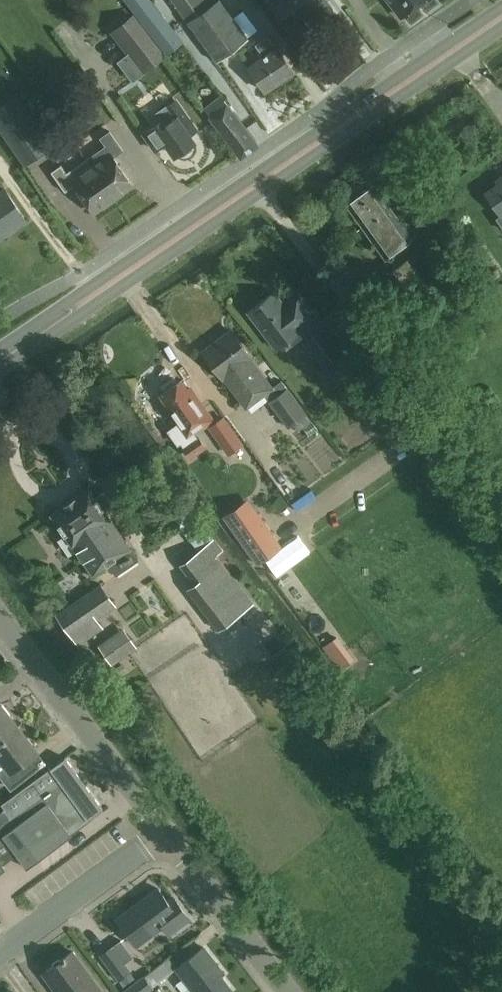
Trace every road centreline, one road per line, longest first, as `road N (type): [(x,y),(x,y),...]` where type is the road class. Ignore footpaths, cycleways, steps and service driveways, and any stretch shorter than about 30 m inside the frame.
road 1 (primary): [(0,359),(501,17)]
road 2 (residential): [(162,838),(0,629)]
road 3 (track): [(448,421),(282,219)]
road 4 (residential): [(0,954),(162,838)]
road 5 (residential): [(285,991),(162,838)]

